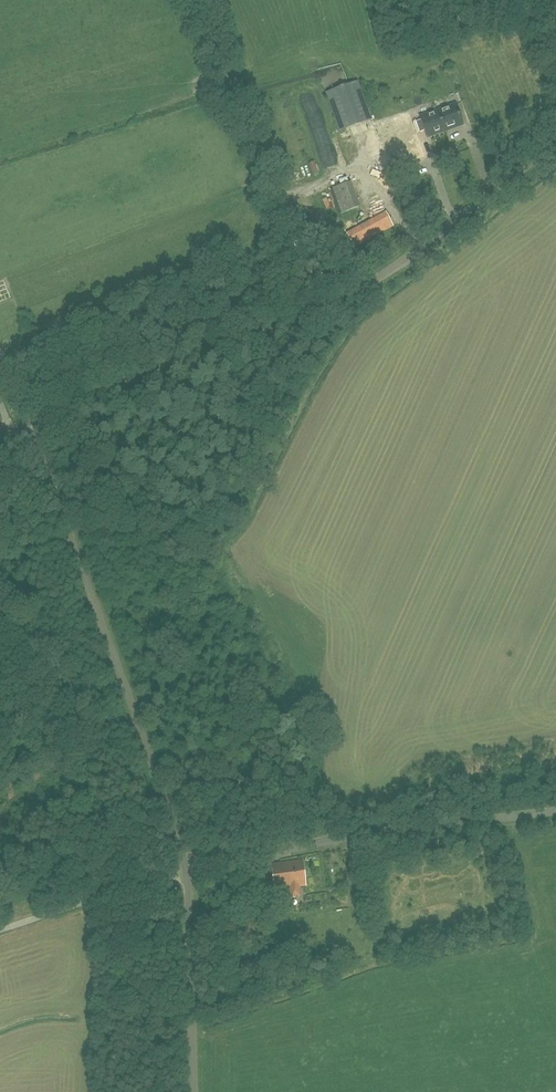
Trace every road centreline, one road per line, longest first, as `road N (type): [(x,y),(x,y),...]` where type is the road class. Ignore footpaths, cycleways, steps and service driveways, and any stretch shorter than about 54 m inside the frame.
road 1 (unclassified): [(30,422),(355,279),(555,136)]
road 2 (unclassified): [(185,869),(30,422)]
road 3 (unclassified): [(185,869),(338,838),(555,812)]
road 4 (unclassified): [(191,1091),(185,869)]
road 5 (unclassified): [(0,930),(185,869)]

